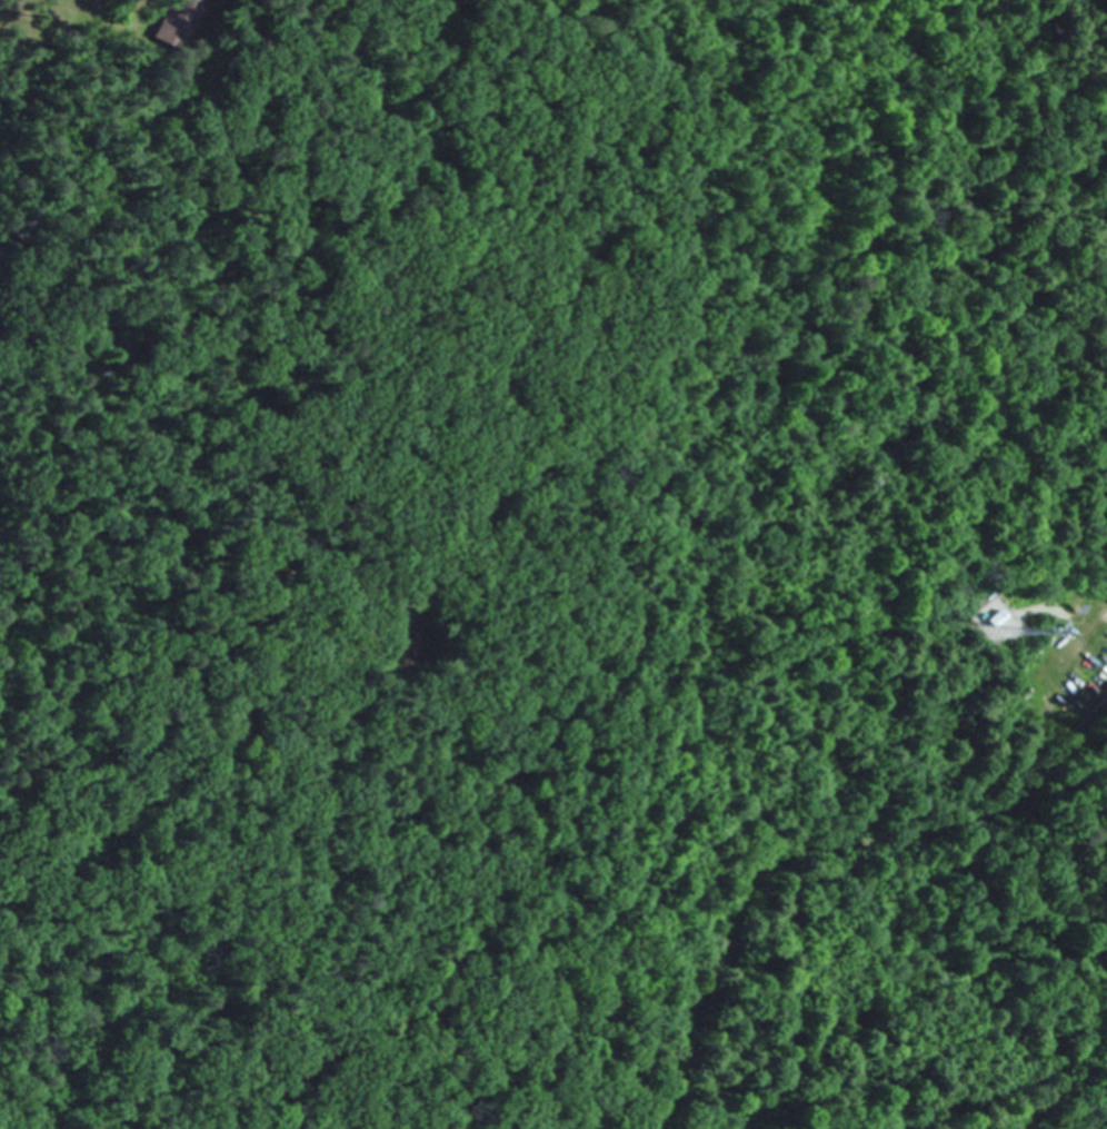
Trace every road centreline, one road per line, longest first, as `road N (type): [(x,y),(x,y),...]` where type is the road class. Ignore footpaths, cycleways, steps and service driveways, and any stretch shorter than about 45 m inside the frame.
road 1 (residential): [(424,0),(375,96),(291,390),(239,815),(201,1011),(165,1128)]

